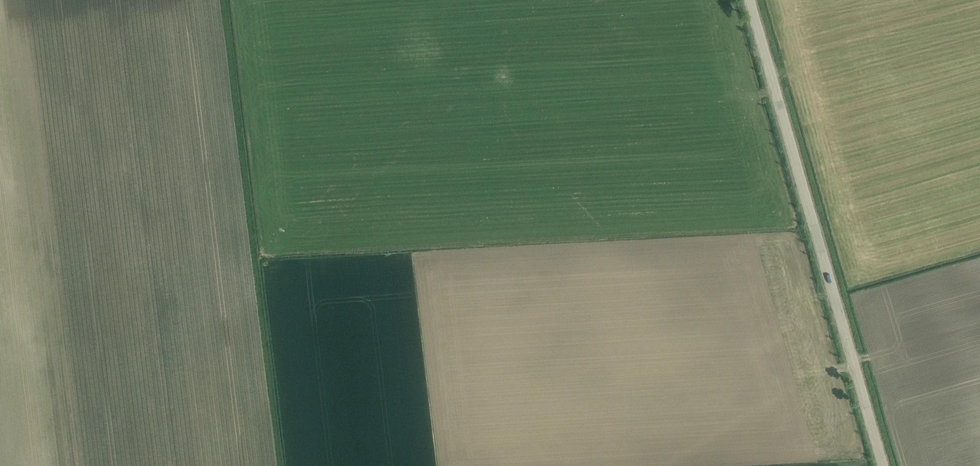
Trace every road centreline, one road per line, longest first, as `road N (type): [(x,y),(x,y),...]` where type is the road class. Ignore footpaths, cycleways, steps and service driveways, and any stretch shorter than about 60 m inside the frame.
road 1 (unclassified): [(883,465),(750,0)]

